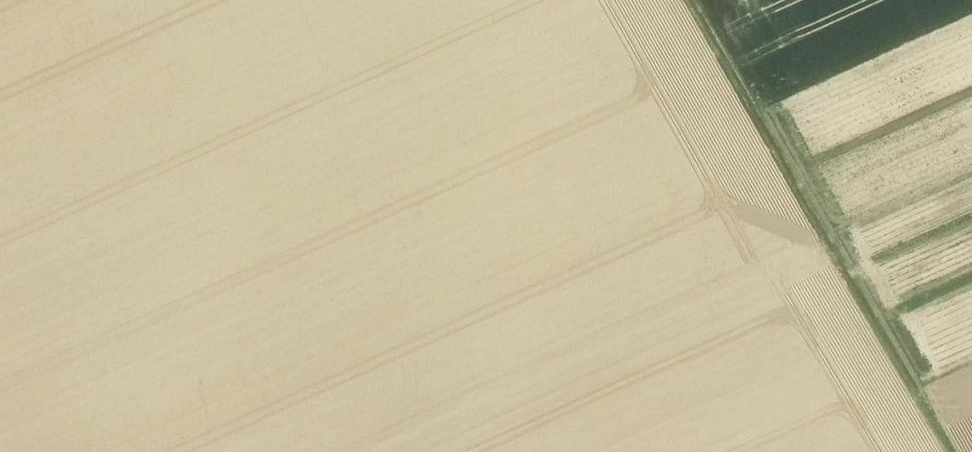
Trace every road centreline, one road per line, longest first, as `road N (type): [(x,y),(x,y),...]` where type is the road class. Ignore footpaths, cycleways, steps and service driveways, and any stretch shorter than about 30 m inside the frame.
road 1 (track): [(693,0),(952,451)]

